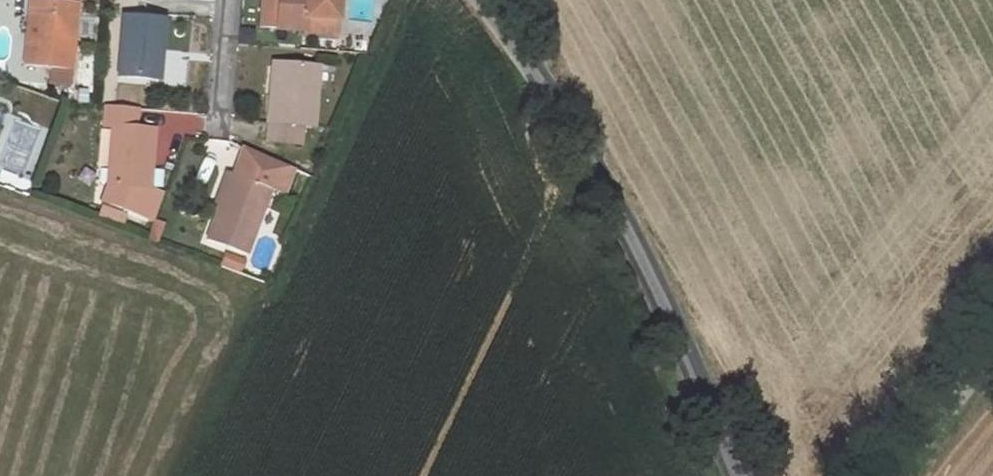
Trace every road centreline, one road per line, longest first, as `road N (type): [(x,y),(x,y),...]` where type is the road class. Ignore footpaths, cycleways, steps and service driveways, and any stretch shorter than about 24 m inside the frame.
road 1 (unclassified): [(484,0),(612,198),(738,475)]
road 2 (unclassified): [(992,335),(883,475)]

